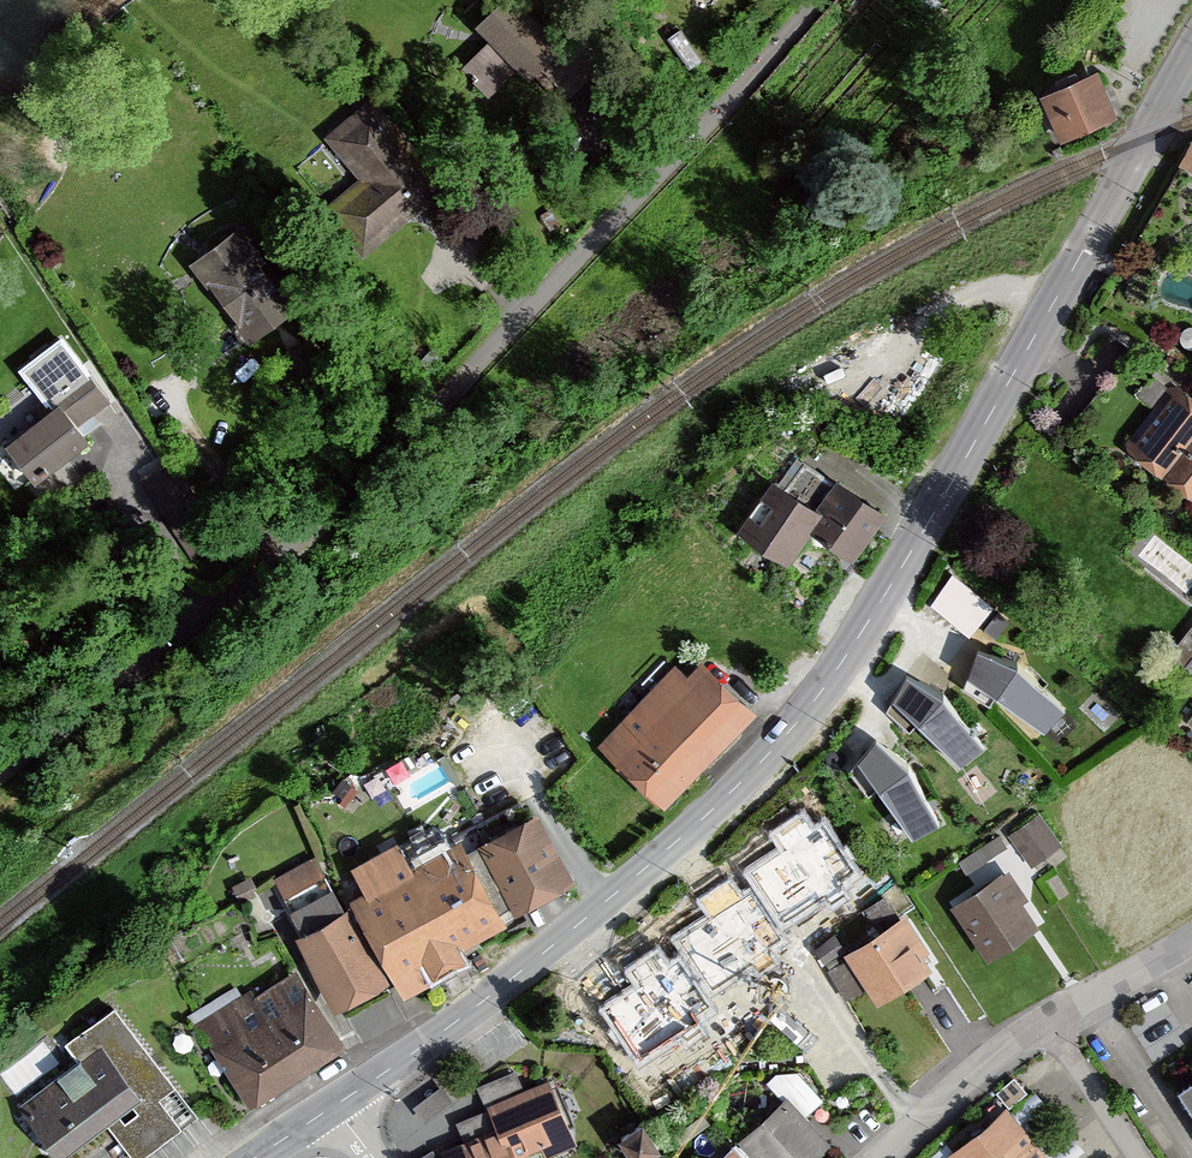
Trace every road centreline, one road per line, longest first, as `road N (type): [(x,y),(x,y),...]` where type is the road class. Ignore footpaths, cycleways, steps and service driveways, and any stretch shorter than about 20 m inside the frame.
road 1 (tertiary): [(331,1108),(658,856),(781,741),(900,570),(1191,48)]
road 2 (residential): [(812,0),(767,58),(381,467),(286,553),(0,769)]
road 3 (residential): [(882,1157),(979,1069),(1050,1019)]
road 4 (residential): [(1140,1157),(1050,1019)]
road 5 (residential): [(1050,1019),(1191,939)]

